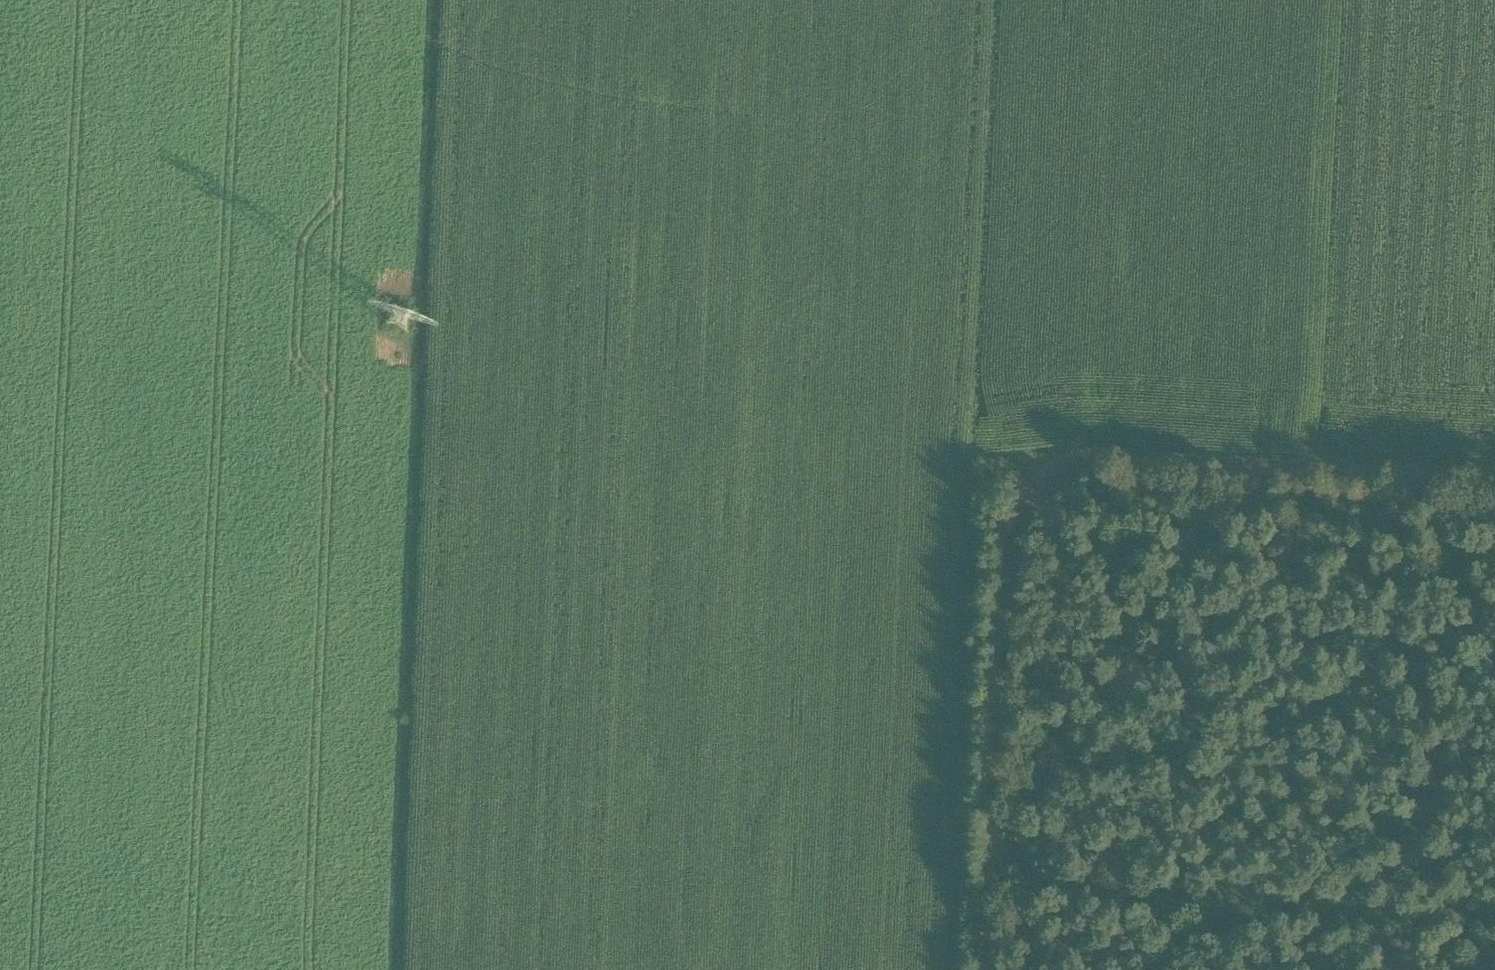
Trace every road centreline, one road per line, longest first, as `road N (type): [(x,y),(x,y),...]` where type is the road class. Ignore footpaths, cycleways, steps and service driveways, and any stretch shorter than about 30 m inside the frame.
road 1 (track): [(1494,475),(1069,465),(1019,540),(993,969)]

